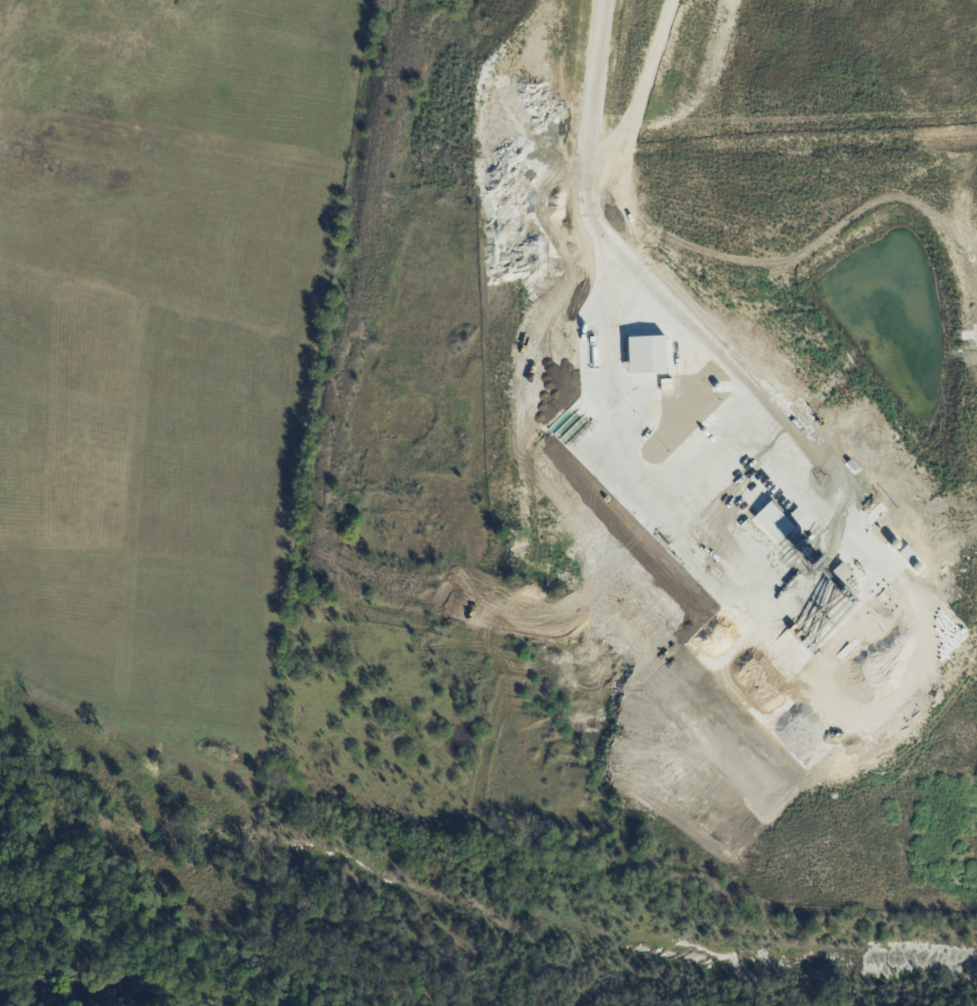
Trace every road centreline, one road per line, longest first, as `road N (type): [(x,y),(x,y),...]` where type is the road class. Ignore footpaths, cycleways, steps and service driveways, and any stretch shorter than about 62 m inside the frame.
road 1 (residential): [(611,251),(586,218),(585,190),(606,0)]

